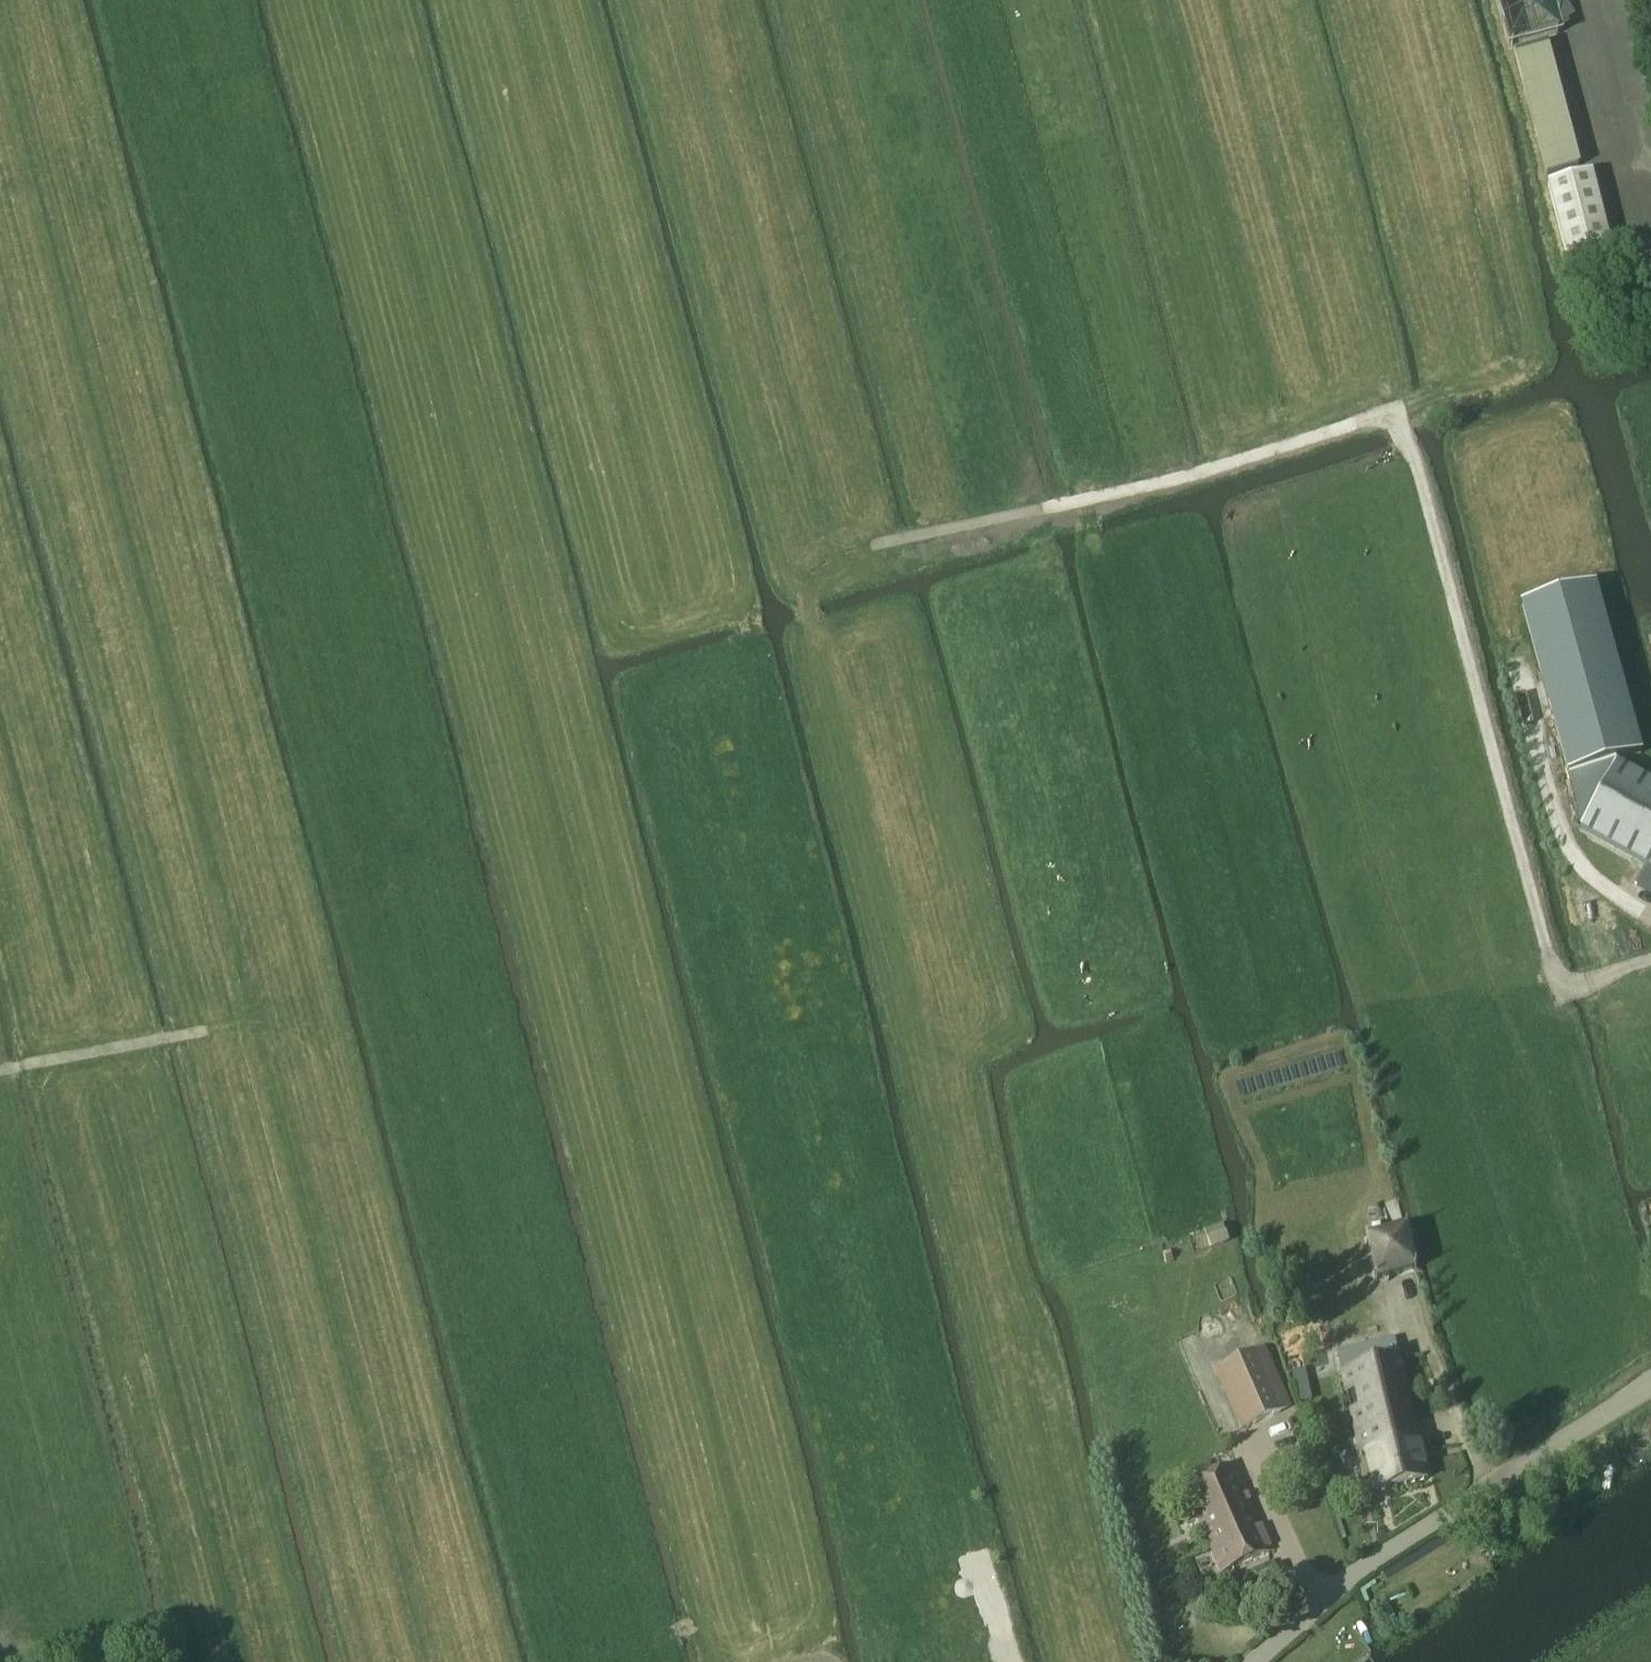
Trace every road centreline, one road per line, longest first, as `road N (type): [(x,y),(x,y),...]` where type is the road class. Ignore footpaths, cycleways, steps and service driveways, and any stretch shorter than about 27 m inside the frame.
road 1 (track): [(1650,962),(1561,991),(1399,415),(1204,475),(875,547)]
road 2 (tertiary): [(1253,1661),(1331,1591),(1418,1529),(1650,1389)]

